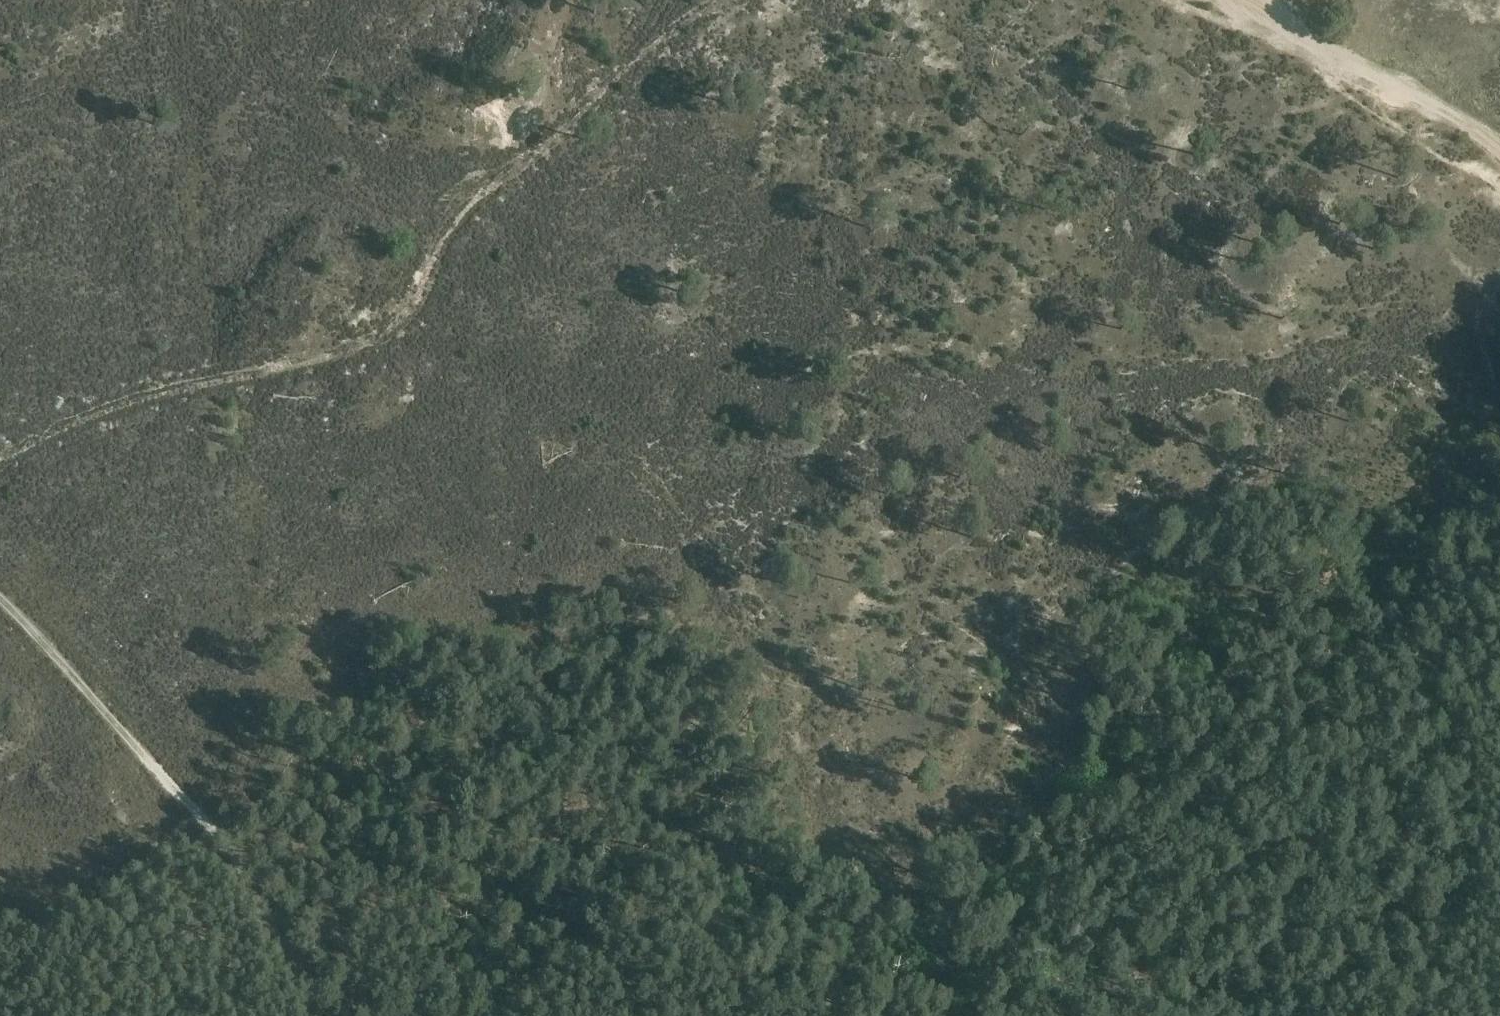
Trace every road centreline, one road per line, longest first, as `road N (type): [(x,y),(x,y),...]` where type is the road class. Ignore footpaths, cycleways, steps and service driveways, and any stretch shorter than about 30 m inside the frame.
road 1 (track): [(307,1015),(254,899),(213,834),(0,600)]
road 2 (track): [(1499,141),(1232,0)]

